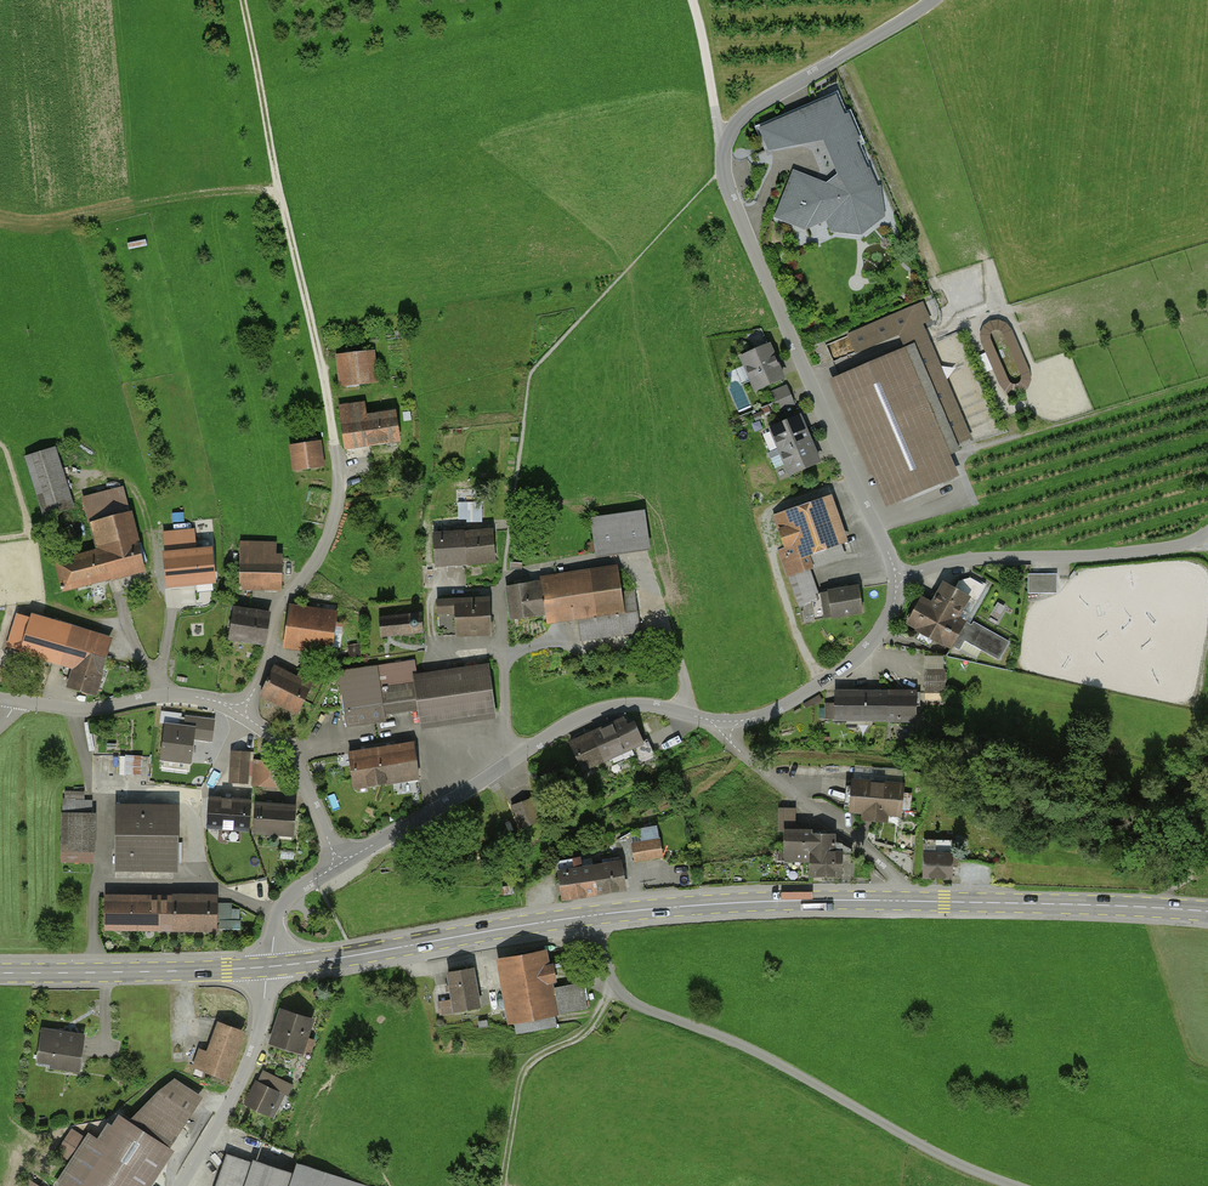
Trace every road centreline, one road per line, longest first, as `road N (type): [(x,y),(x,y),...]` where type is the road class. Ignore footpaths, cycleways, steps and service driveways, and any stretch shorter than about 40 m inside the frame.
road 1 (primary): [(269,967),(678,906),(903,901)]
road 2 (residential): [(724,143),(730,194),(896,579)]
road 3 (track): [(335,444),(243,0)]
road 4 (residential): [(722,722),(652,706),(592,712),(338,865)]
road 5 (residential): [(896,579),(976,559),(1207,541)]
road 6 (primary): [(903,901),(1207,912)]
road 7 (residential): [(242,714),(281,603),(328,535),(337,502),(335,444)]
road 8 (track): [(0,214),(40,226),(249,187),(281,199)]
road 9 (primary): [(0,972),(269,967)]
road 10 (unclassified): [(933,0),(766,97),(724,143)]
road 11 (track): [(501,1185),(521,1072),(584,1035),(611,984)]
road 12 (residential): [(896,579),(888,621),(852,662),(767,712),(722,722)]
road 13 (residential): [(180,1185),(246,1070),(269,967)]
road 14 (residential): [(14,701),(80,710),(177,694),(242,714)]
road 15 (residential): [(722,722),(732,744),(863,846)]
road 16 (residential): [(242,714),(285,750),(338,865)]
road 17 (track): [(724,143),(695,0)]
road 18 (residential): [(338,865),(288,897),(269,967)]

